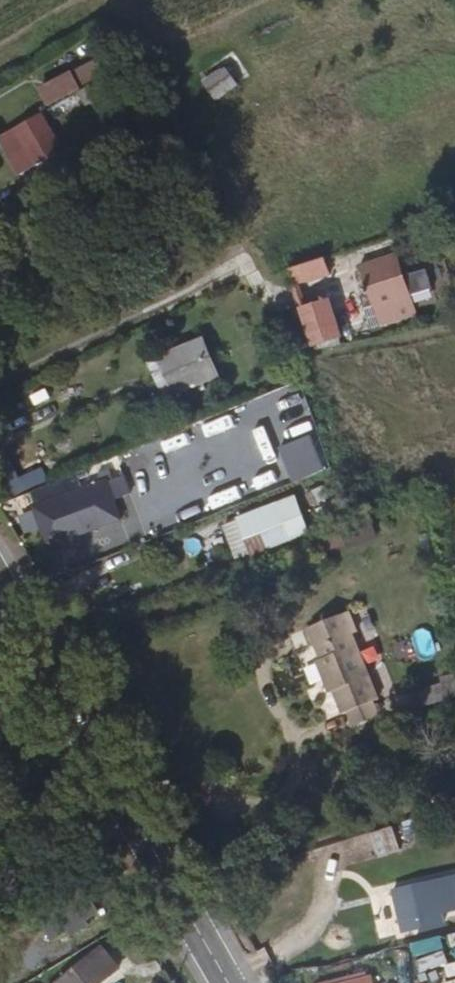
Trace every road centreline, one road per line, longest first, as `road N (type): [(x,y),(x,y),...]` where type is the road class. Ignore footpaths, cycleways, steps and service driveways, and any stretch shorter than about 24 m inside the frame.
road 1 (tertiary): [(0,556),(234,982)]

